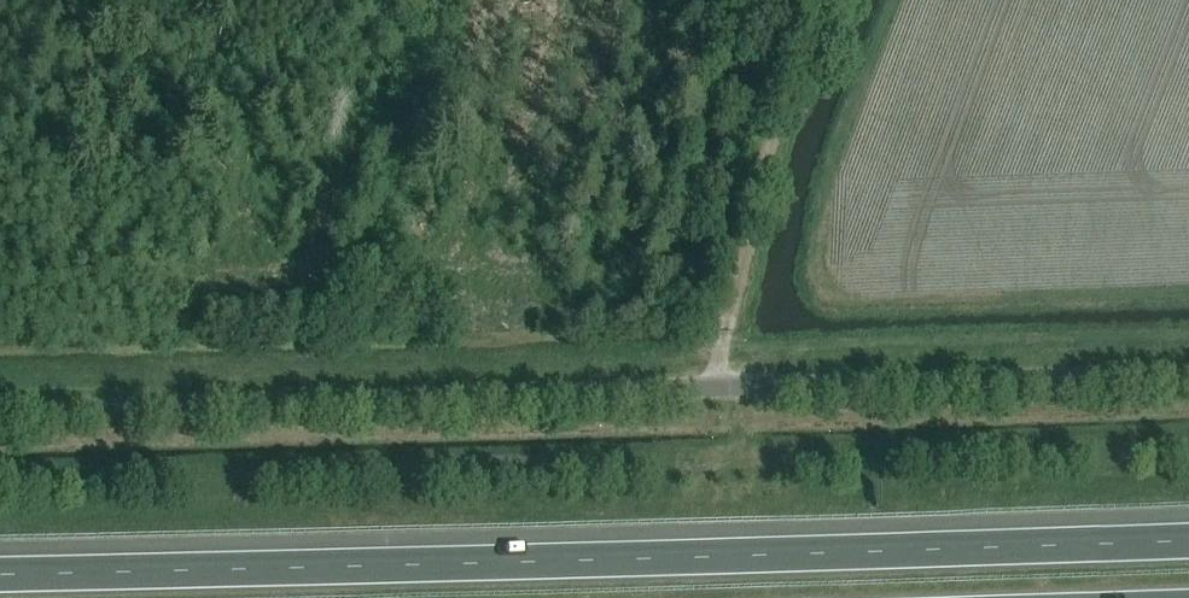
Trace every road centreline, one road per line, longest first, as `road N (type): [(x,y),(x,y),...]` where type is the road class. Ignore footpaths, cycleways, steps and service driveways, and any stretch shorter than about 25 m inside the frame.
road 1 (unclassified): [(0,404),(544,394),(1188,370)]
road 2 (motorway): [(1188,541),(864,554),(0,566)]

